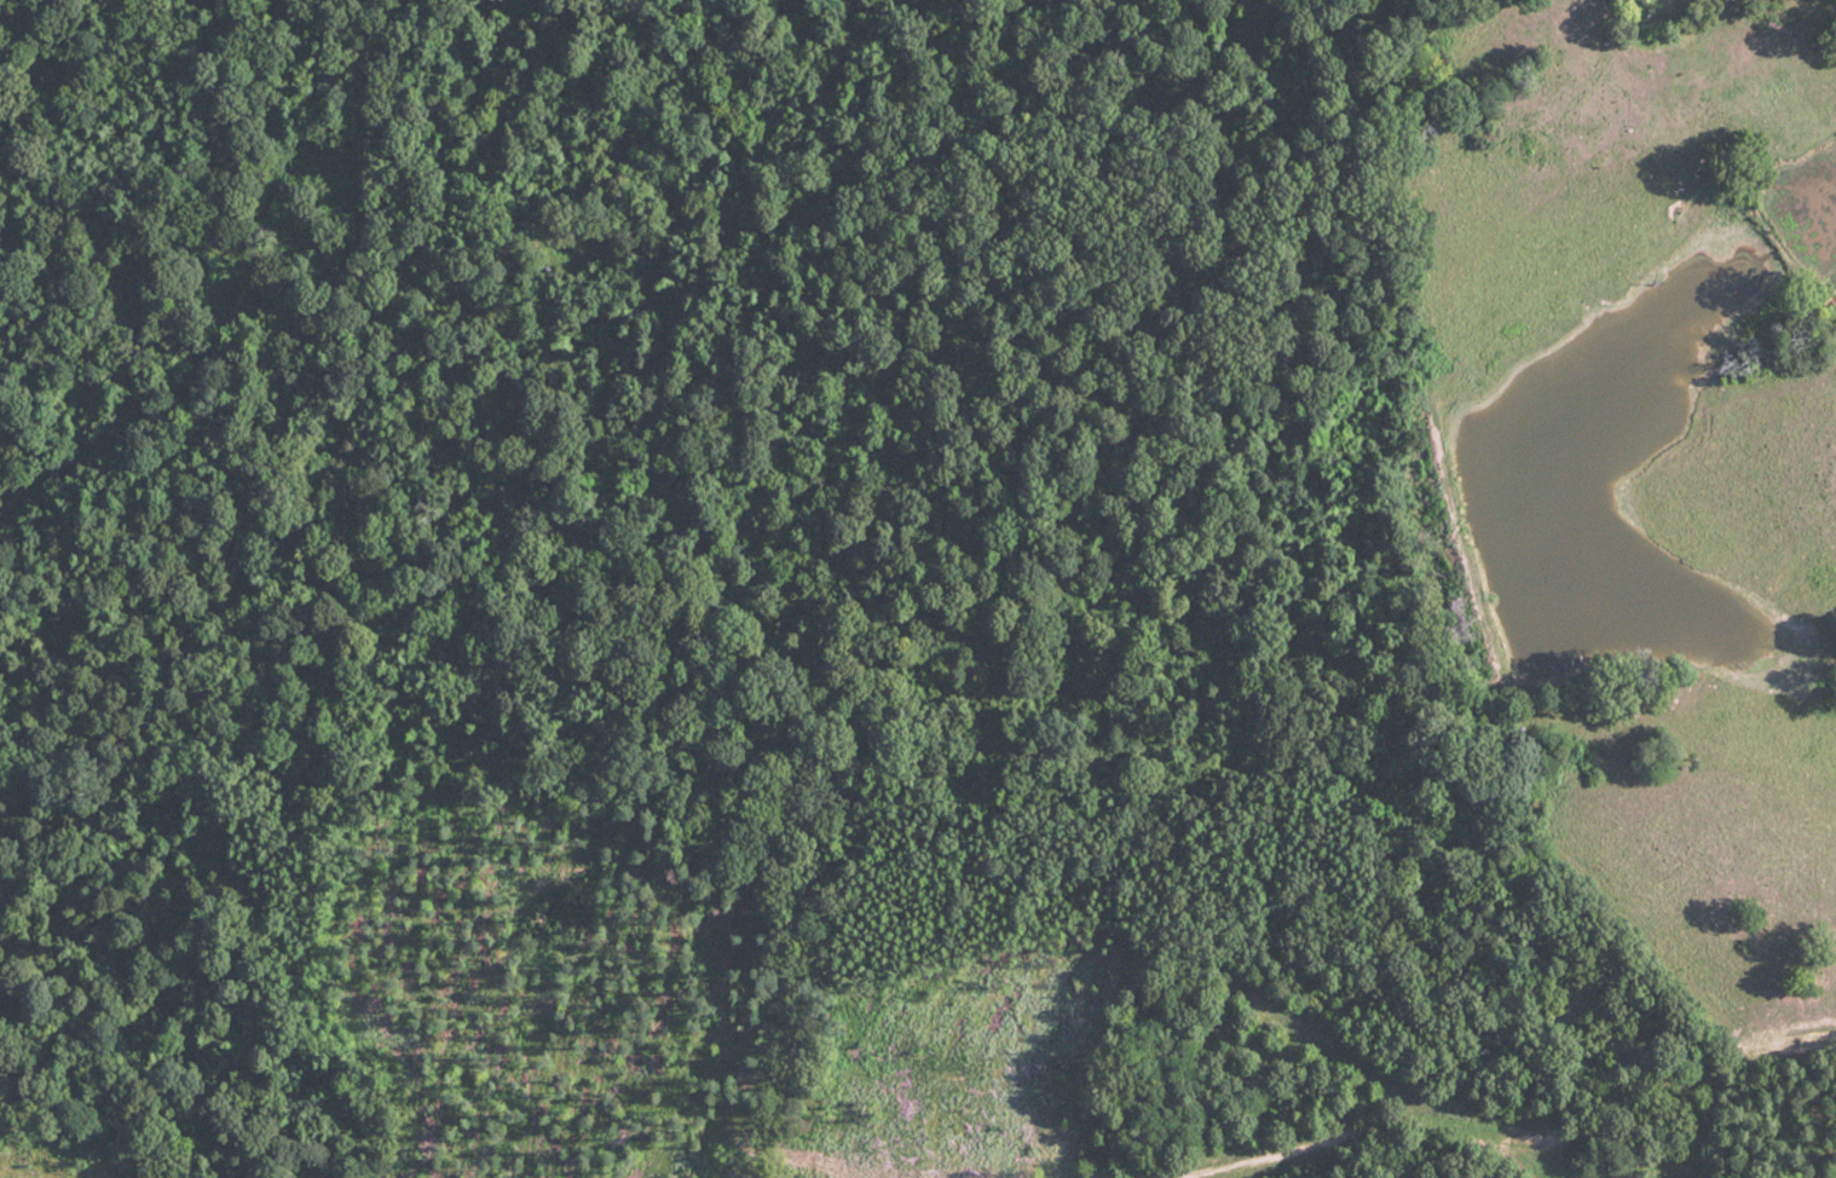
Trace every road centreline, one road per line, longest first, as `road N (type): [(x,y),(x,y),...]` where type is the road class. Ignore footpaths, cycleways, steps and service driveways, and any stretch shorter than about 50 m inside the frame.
road 1 (residential): [(1835,464),(1560,619)]

